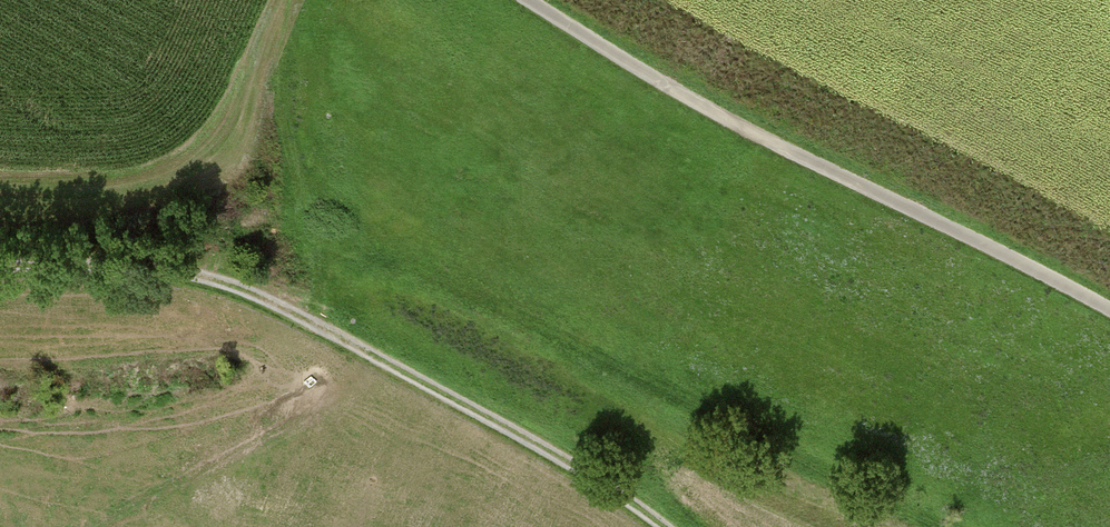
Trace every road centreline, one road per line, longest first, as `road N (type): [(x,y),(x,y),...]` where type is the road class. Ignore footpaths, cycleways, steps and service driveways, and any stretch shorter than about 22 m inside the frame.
road 1 (track): [(660,526),(517,432),(327,331),(180,267),(0,261)]
road 2 (track): [(93,526),(350,382),(363,350),(336,297),(286,124),(284,42),(296,0)]
road 3 (track): [(524,0),(798,165),(1109,315)]

